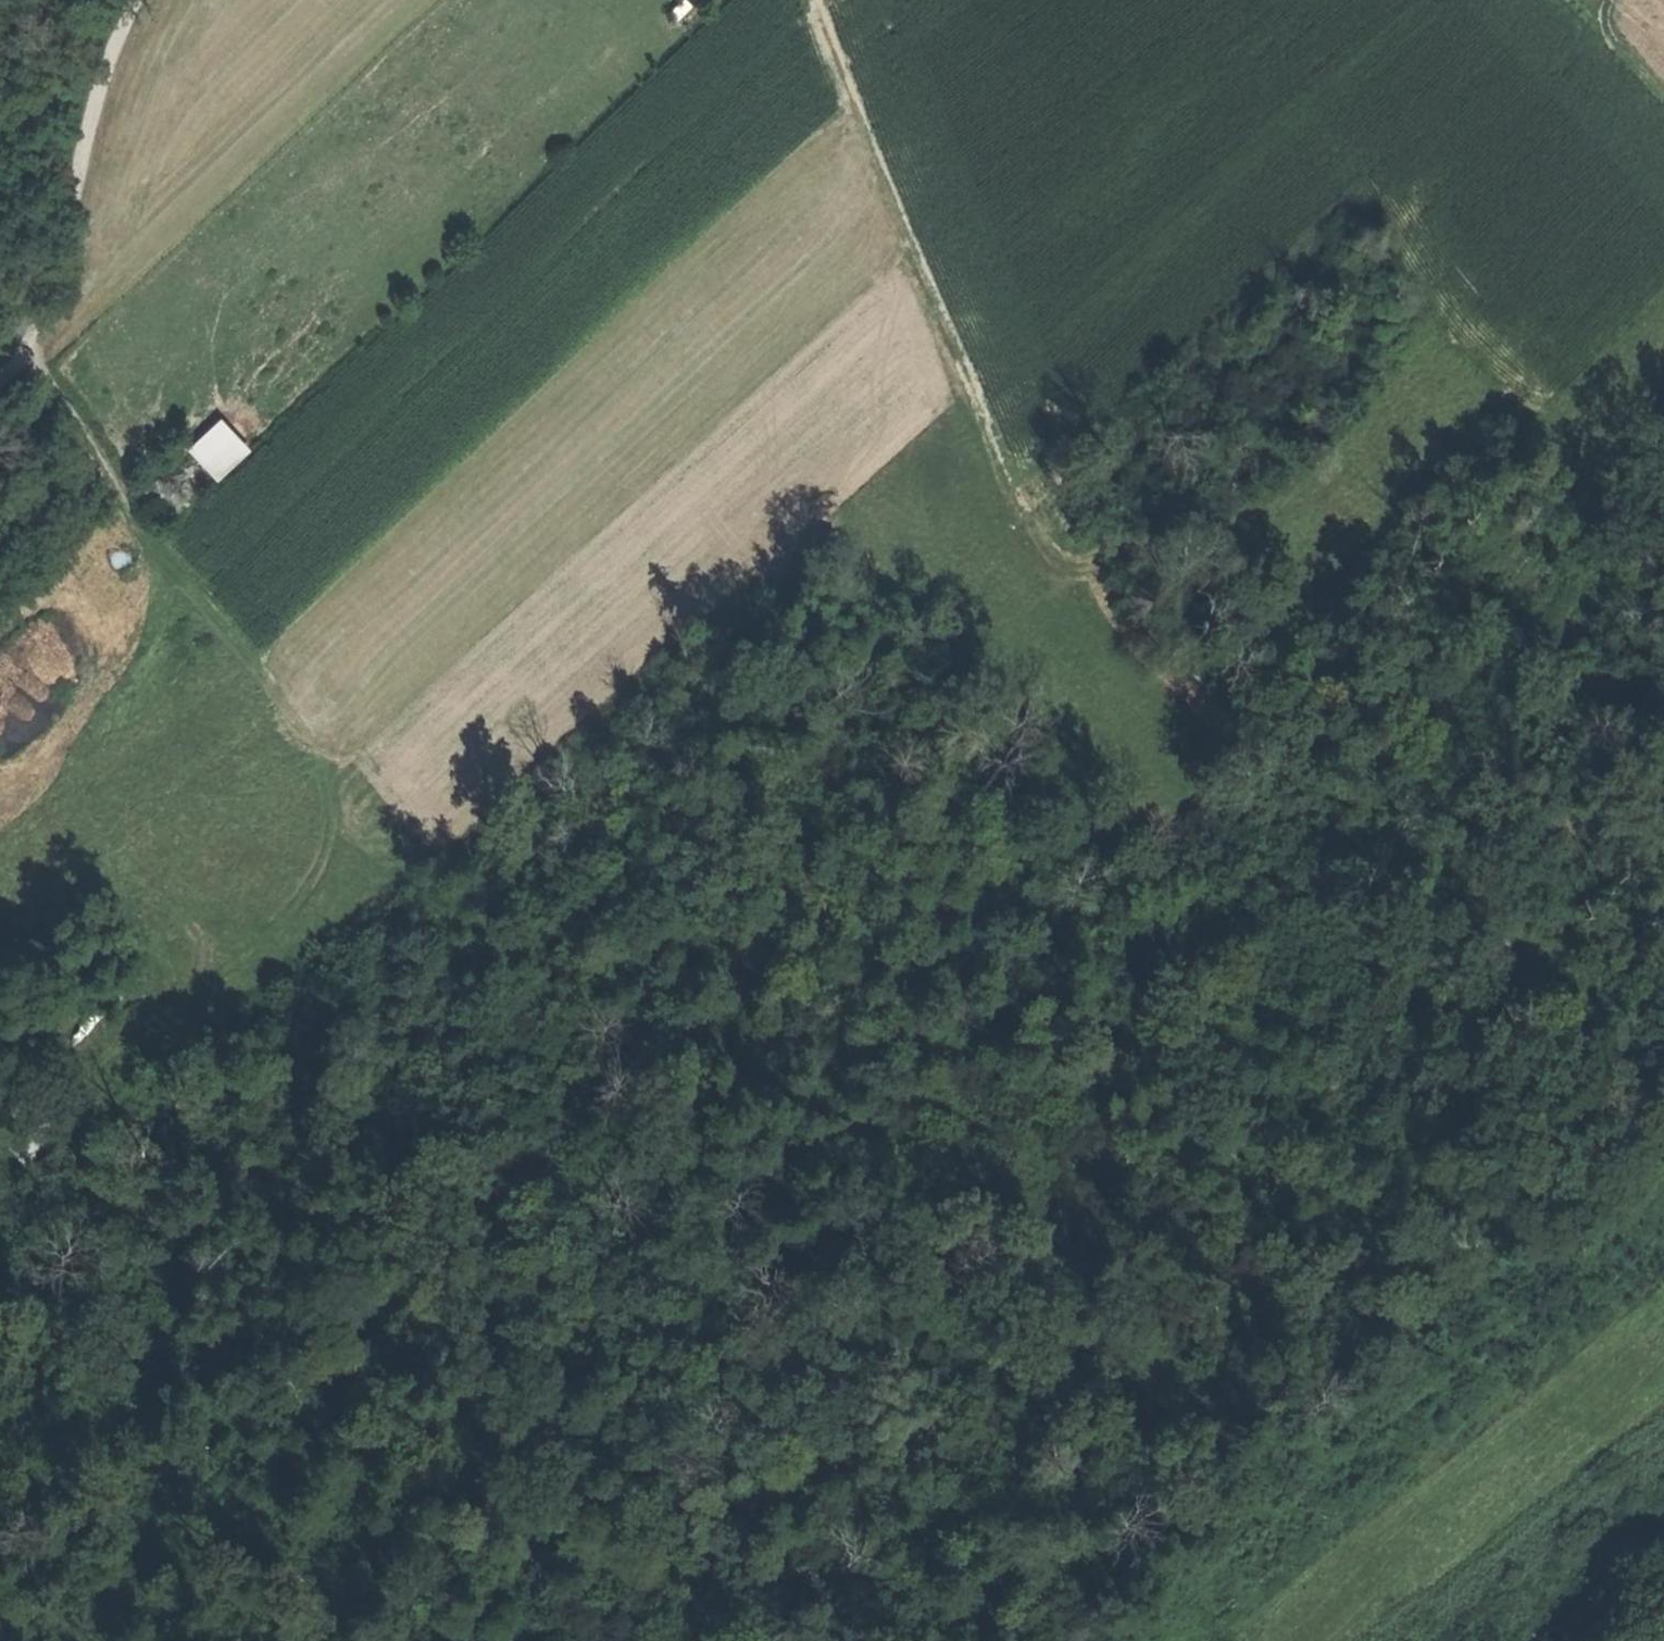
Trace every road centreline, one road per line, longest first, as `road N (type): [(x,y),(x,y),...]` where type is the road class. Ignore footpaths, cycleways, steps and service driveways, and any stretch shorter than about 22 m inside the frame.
road 1 (track): [(1042,550),(1006,480),(814,0)]
road 2 (track): [(0,385),(22,359),(48,289),(113,37),(132,0)]

